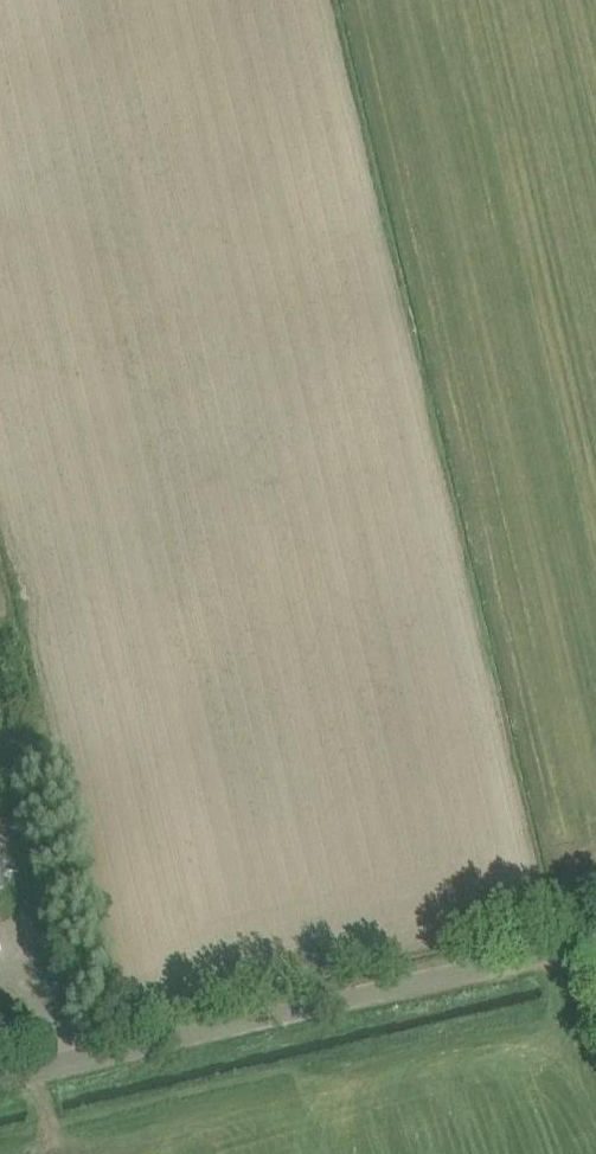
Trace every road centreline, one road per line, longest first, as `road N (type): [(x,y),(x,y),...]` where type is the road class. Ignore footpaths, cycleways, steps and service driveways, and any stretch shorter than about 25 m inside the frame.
road 1 (unclassified): [(0,1078),(595,939)]

